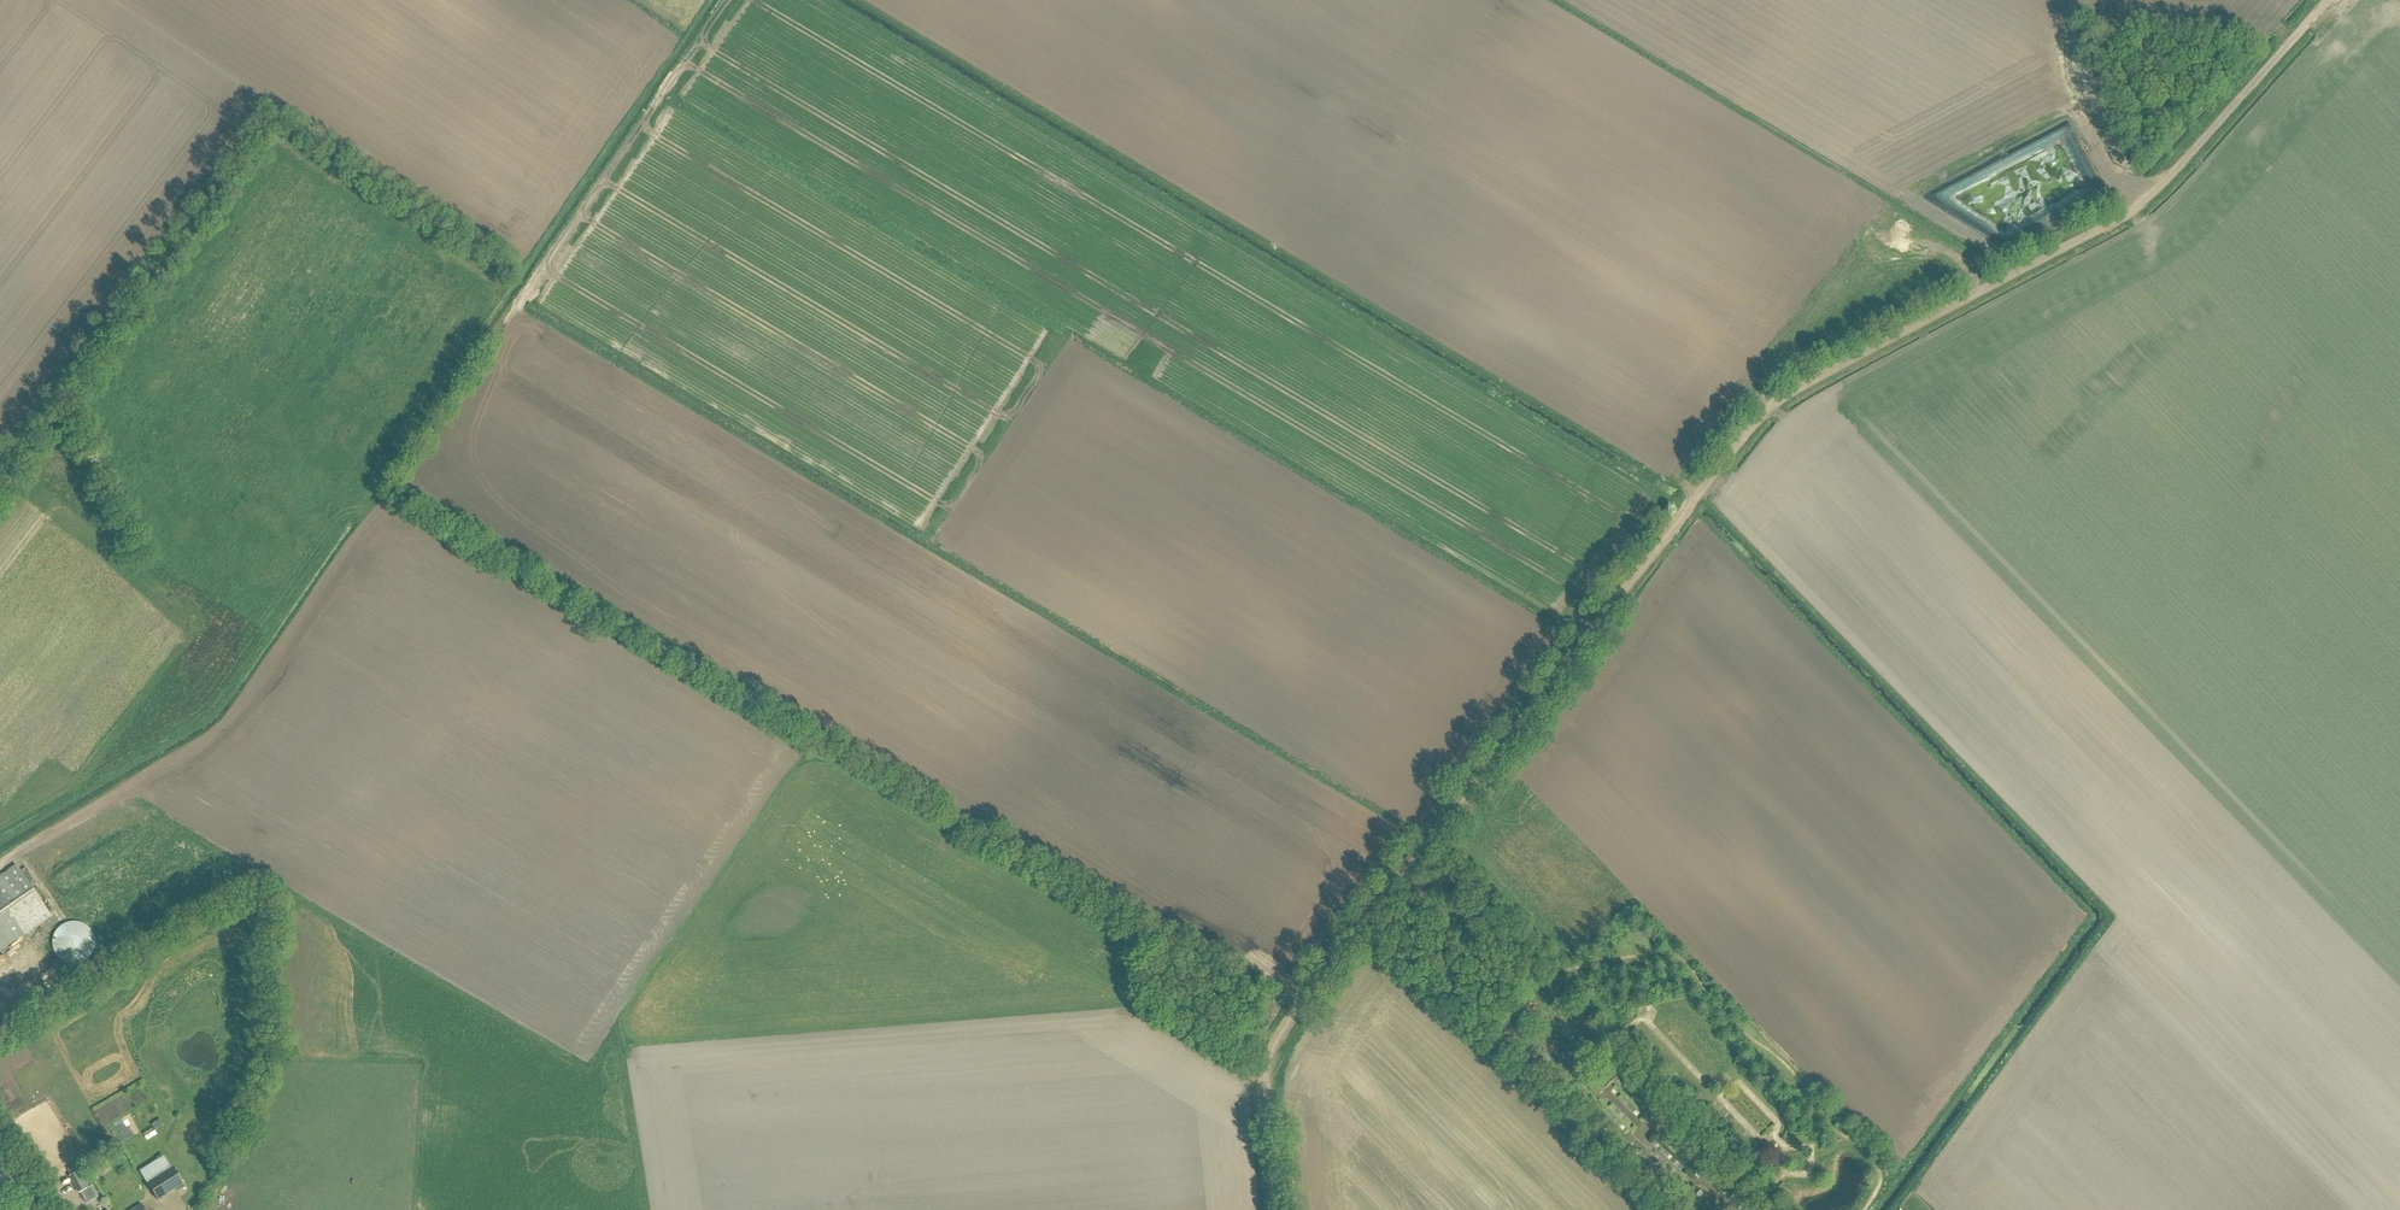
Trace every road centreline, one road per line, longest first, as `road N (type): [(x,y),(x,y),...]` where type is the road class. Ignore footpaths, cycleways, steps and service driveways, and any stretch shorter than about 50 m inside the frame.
road 1 (unclassified): [(1275,1209),(1264,1106),(1280,1034),(1751,429),(1799,389),(2138,208),(2330,0)]
road 2 (track): [(372,508),(221,730),(0,864)]

